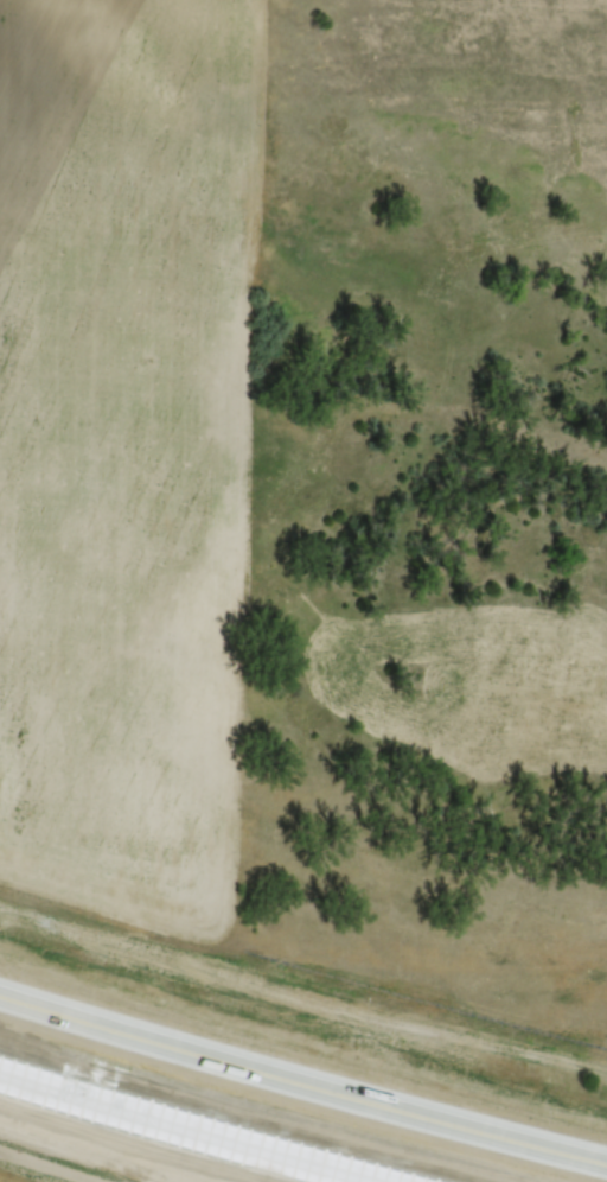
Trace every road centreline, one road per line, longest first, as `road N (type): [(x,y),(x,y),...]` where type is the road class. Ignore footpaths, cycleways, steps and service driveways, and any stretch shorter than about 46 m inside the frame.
road 1 (motorway): [(606,1165),(0,997)]
road 2 (motorway): [(0,1071),(395,1181)]

